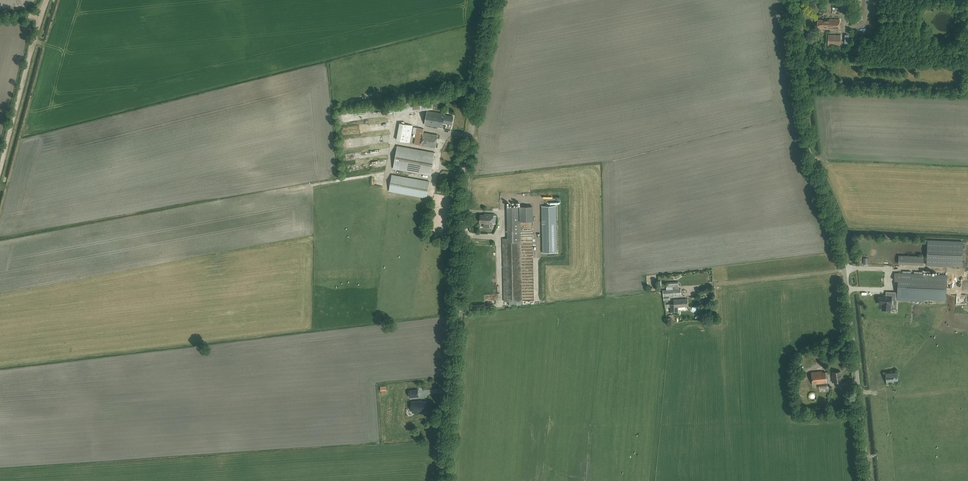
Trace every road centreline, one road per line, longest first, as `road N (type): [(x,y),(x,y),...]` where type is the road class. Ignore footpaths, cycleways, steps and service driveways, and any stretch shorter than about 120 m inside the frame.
road 1 (unclassified): [(868,480),(843,259),(810,156),(789,0)]
road 2 (unclassified): [(445,480),(470,136),(494,0)]
road 3 (track): [(41,18),(0,161)]

